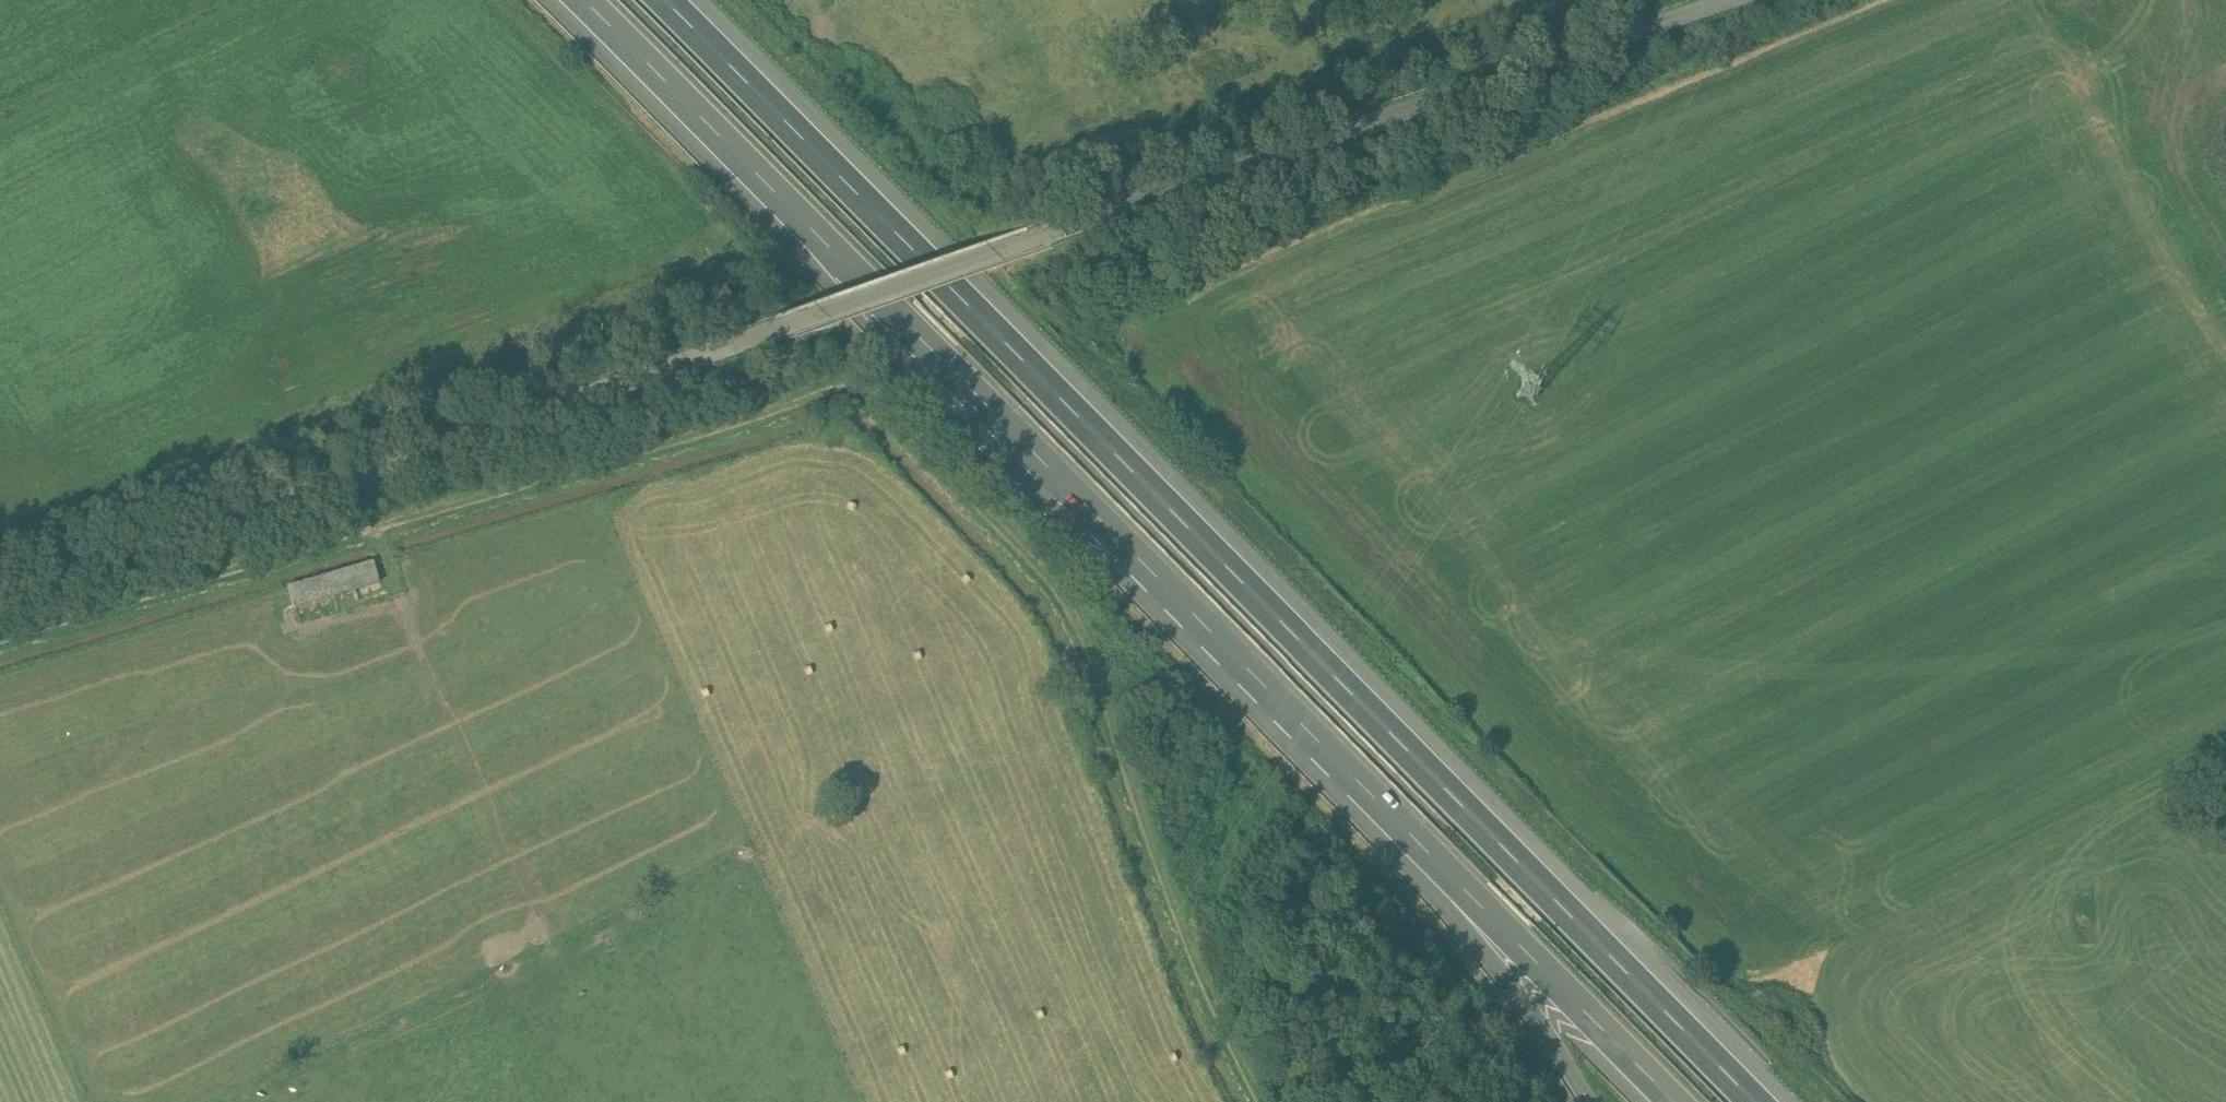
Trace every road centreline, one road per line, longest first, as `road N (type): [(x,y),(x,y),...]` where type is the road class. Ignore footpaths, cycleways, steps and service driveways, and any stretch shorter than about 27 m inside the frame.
road 1 (unclassified): [(0,601),(1725,0)]
road 2 (track): [(0,639),(841,385),(872,402),(1064,601),(1169,897),(1259,1101)]
road 3 (motorway): [(1763,1101),(1121,441),(678,0)]
road 4 (motorway): [(586,0),(1465,890)]
road 5 (motorway): [(1465,890),(1674,1101)]
road 6 (motorway): [(1465,890),(1587,1101)]

